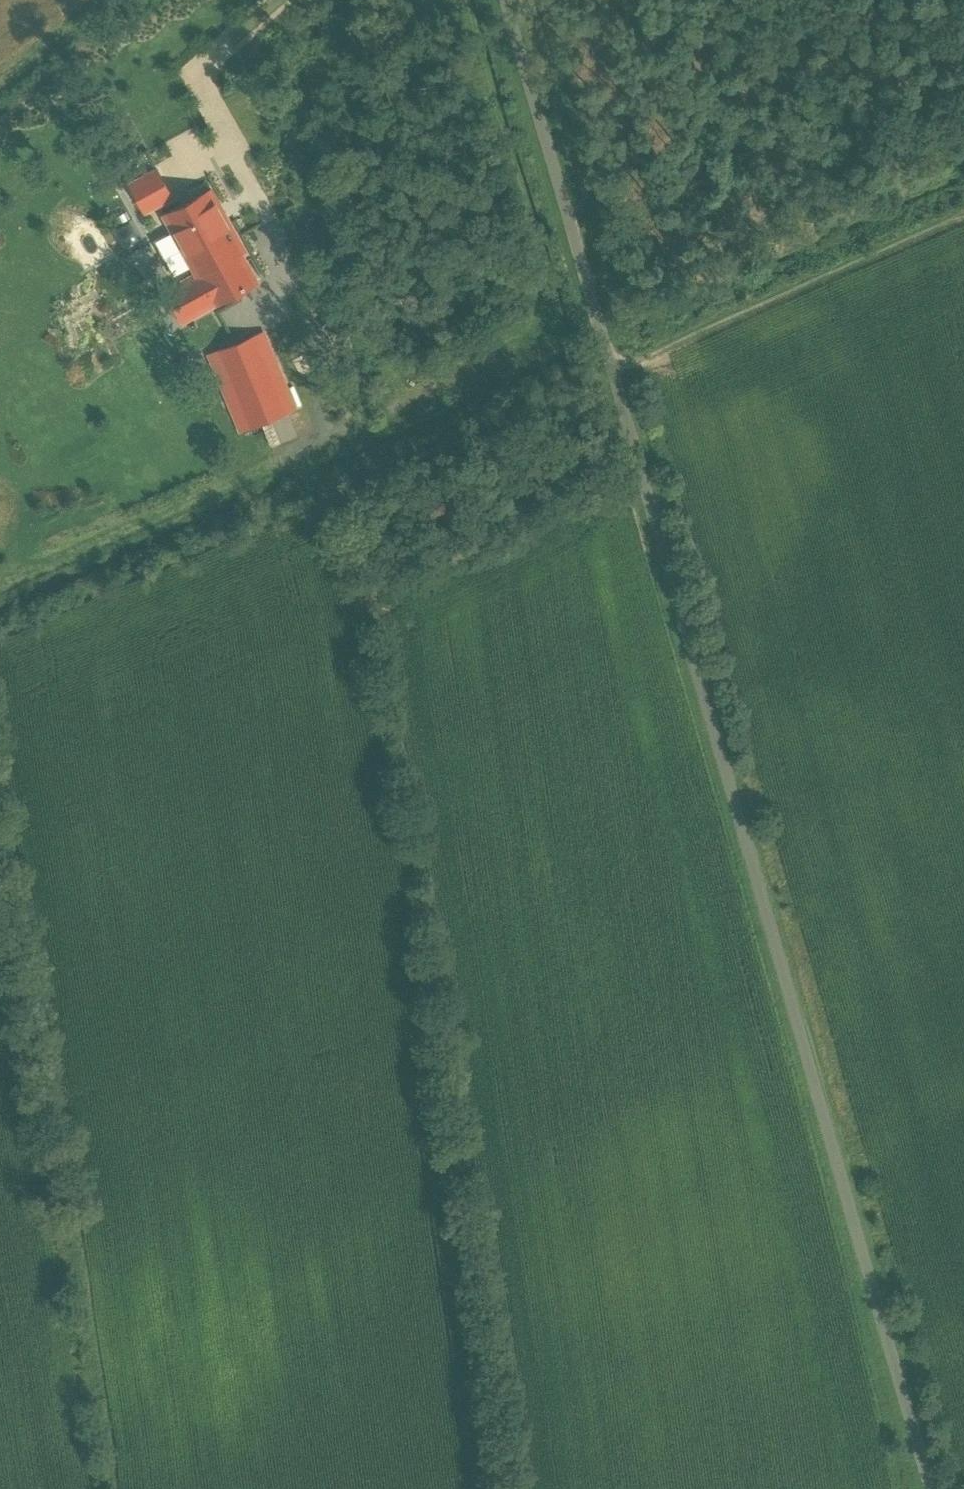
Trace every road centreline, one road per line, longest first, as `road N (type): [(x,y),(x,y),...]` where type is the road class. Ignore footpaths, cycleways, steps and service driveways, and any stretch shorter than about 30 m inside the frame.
road 1 (unclassified): [(931,1488),(498,0)]

